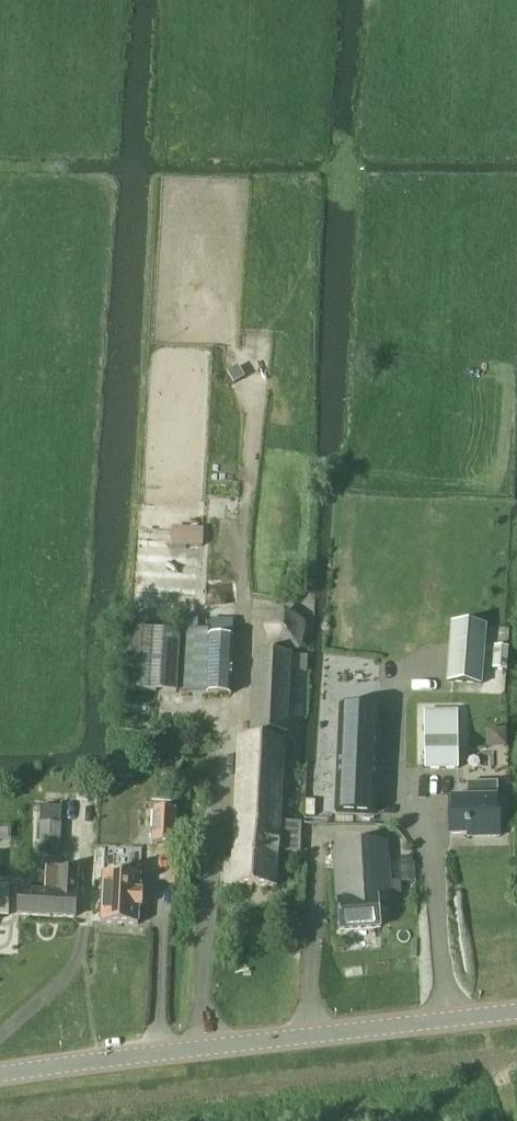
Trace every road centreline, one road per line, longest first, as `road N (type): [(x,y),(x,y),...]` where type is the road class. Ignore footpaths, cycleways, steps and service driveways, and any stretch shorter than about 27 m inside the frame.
road 1 (tertiary): [(0,1077),(516,1012)]

